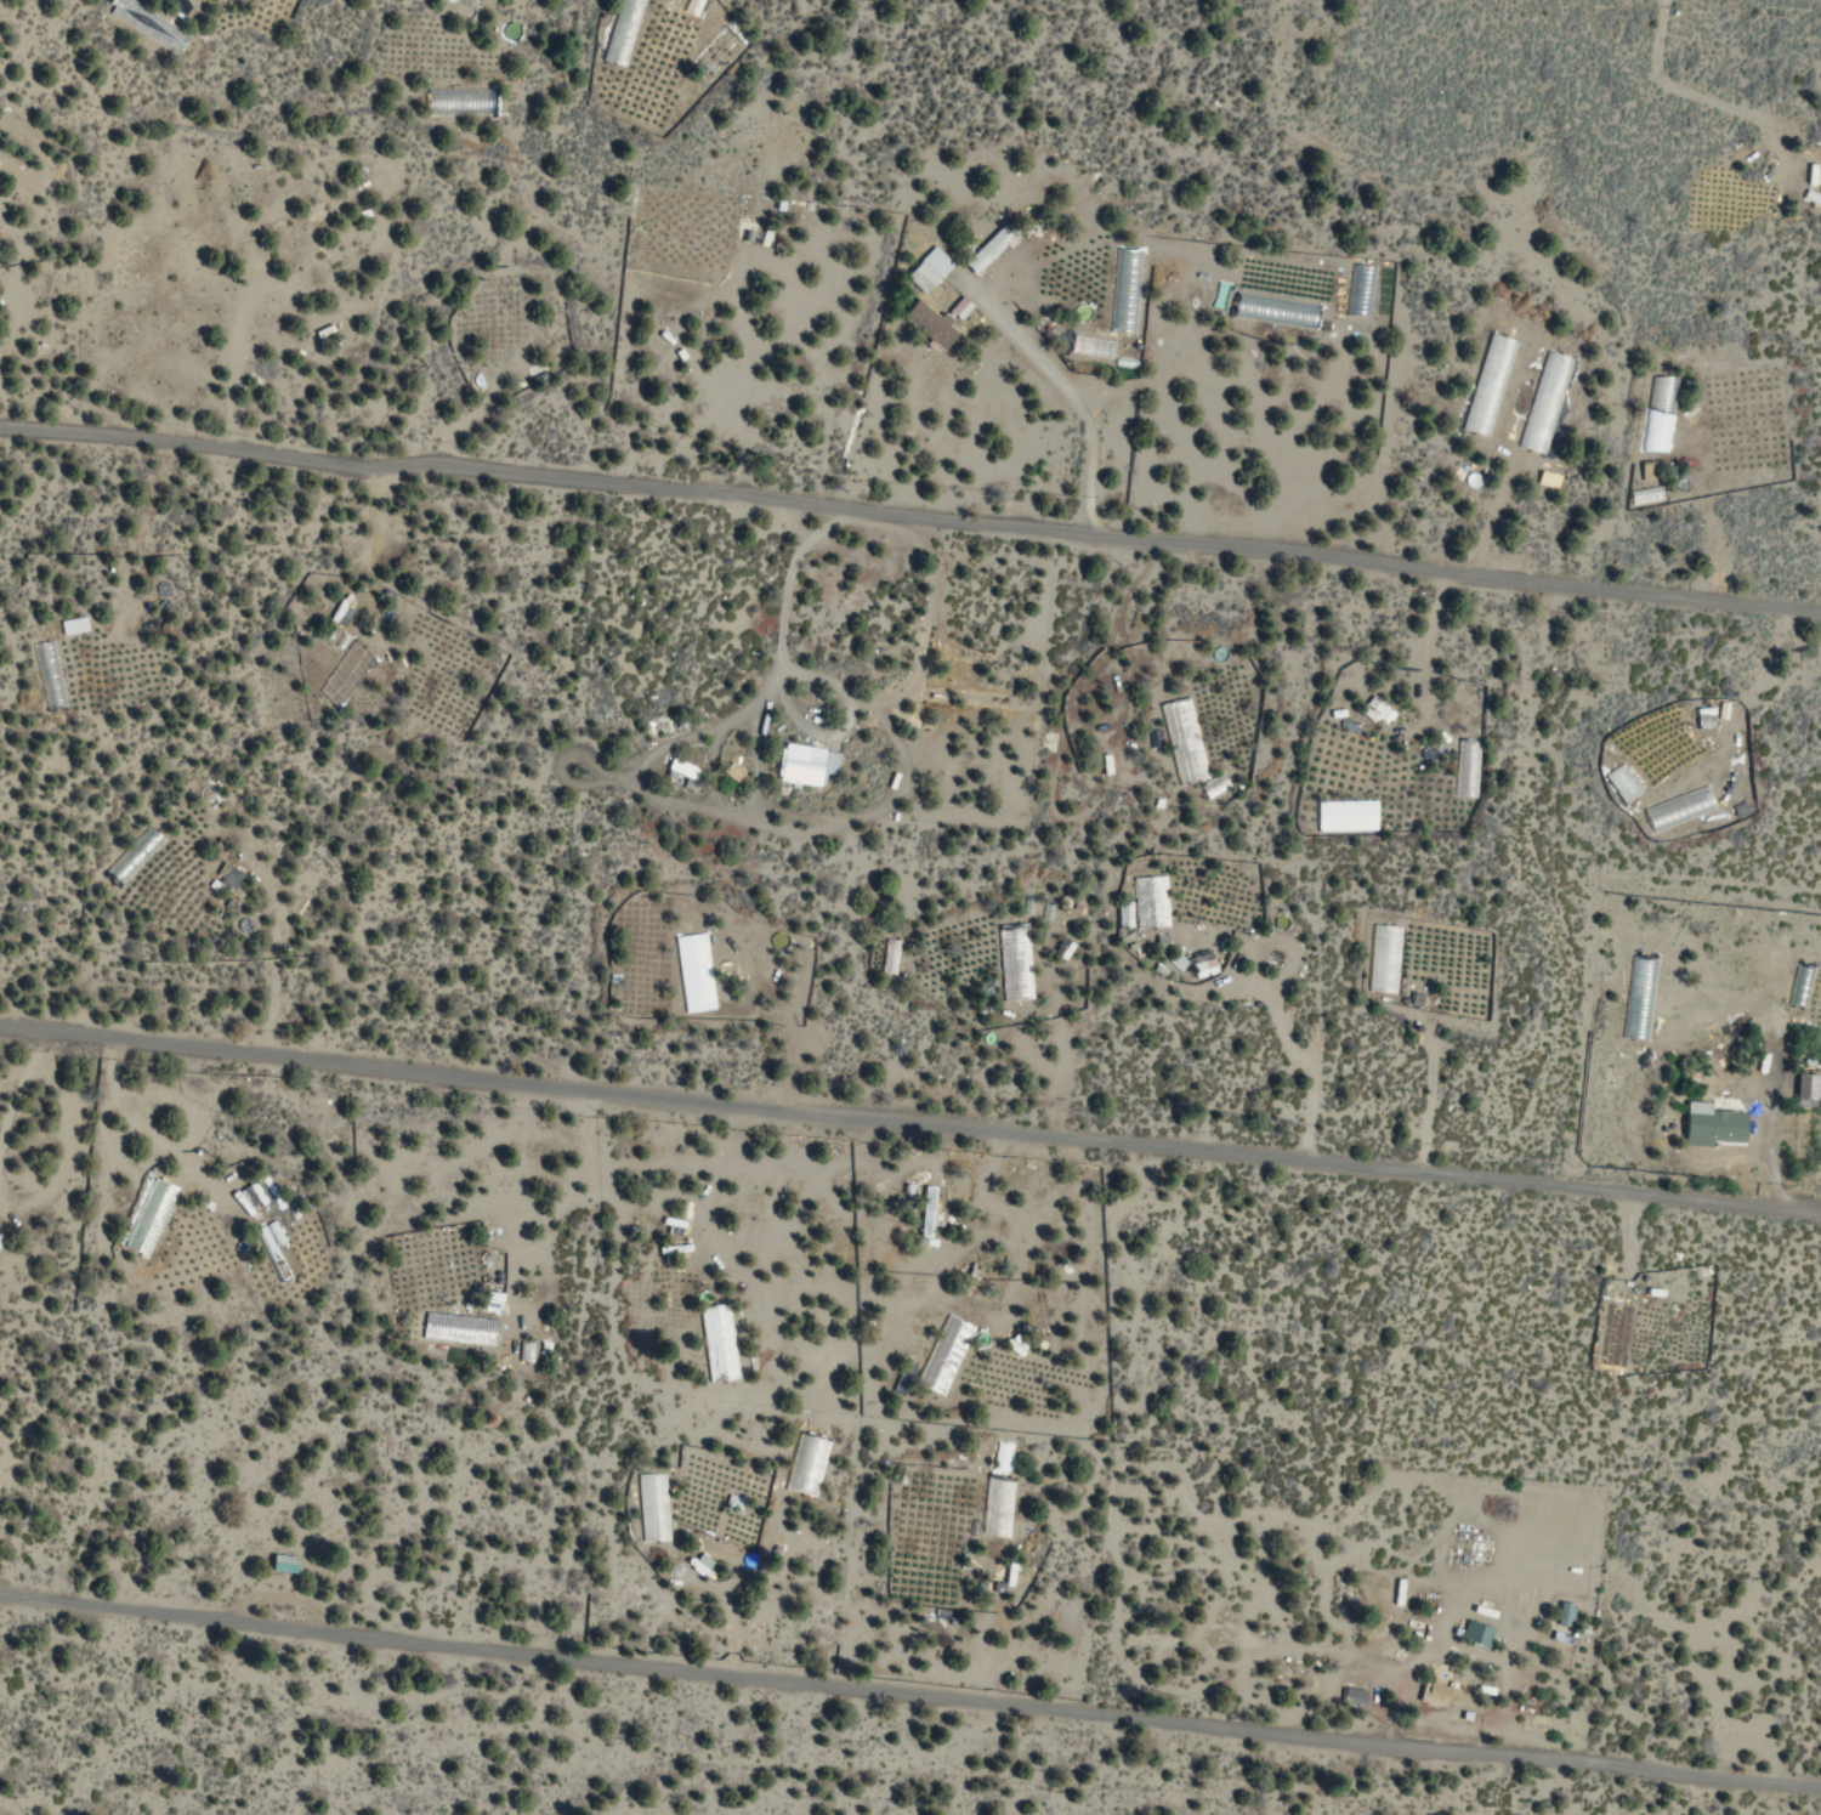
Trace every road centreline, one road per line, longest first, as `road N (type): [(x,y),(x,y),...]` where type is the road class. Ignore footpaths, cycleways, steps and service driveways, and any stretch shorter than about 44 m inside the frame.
road 1 (track): [(1820,1784),(277,1628),(0,1591)]
road 2 (track): [(0,423),(367,465),(773,494),(1820,614)]
road 3 (track): [(1820,1212),(404,1070),(0,1021)]

